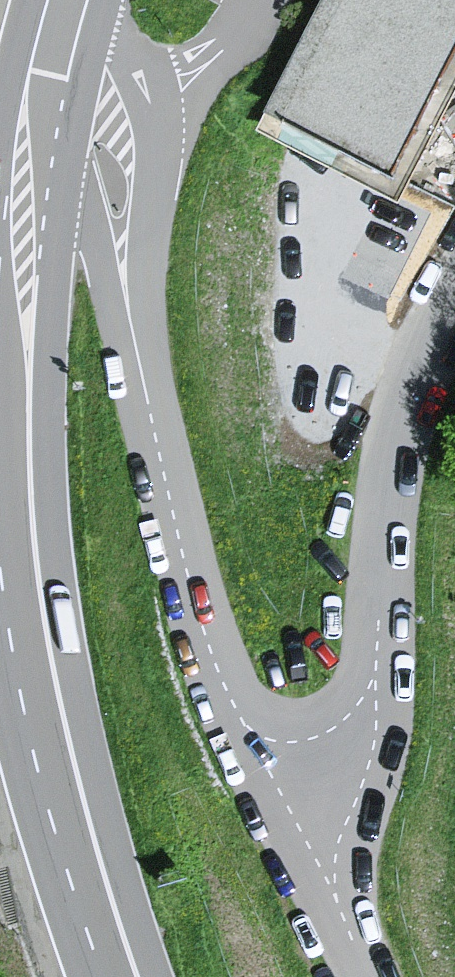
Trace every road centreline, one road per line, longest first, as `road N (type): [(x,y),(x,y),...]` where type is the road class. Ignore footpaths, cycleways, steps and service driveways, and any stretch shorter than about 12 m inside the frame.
road 1 (primary): [(30,180),(9,386),(12,513),(51,755),(118,976)]
road 2 (residential): [(454,282),(398,409),(366,700),(341,751),(291,810)]
road 3 (unclassified): [(128,307),(209,647),(291,810)]
road 4 (unclassified): [(128,307),(140,286),(152,204),(146,98),(117,31),(67,2)]
road 5 (unclassified): [(291,810),(369,976)]
road 6 (primary): [(67,2),(30,180)]
road 7 (unclassified): [(30,180),(77,214),(106,286),(128,307)]

